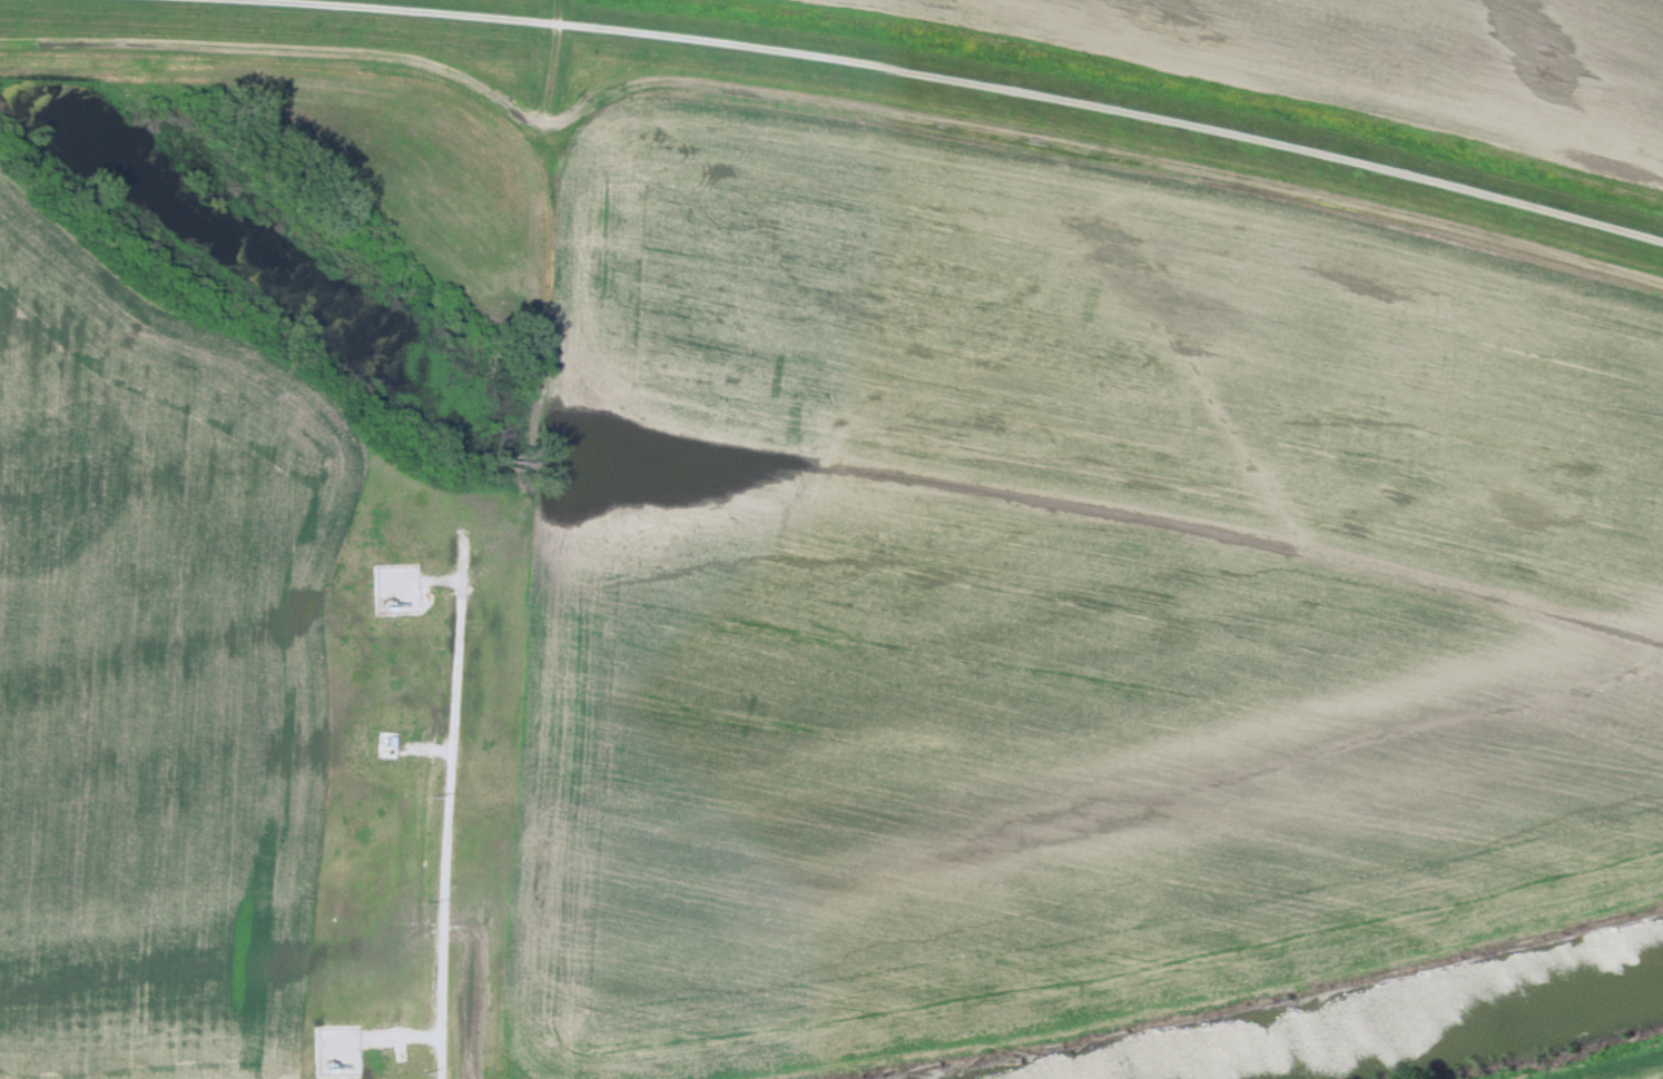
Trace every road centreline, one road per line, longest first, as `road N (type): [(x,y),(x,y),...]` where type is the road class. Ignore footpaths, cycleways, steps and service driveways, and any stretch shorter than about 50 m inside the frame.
road 1 (track): [(1662,242),(1279,146),(985,86),(552,27),(156,0)]

